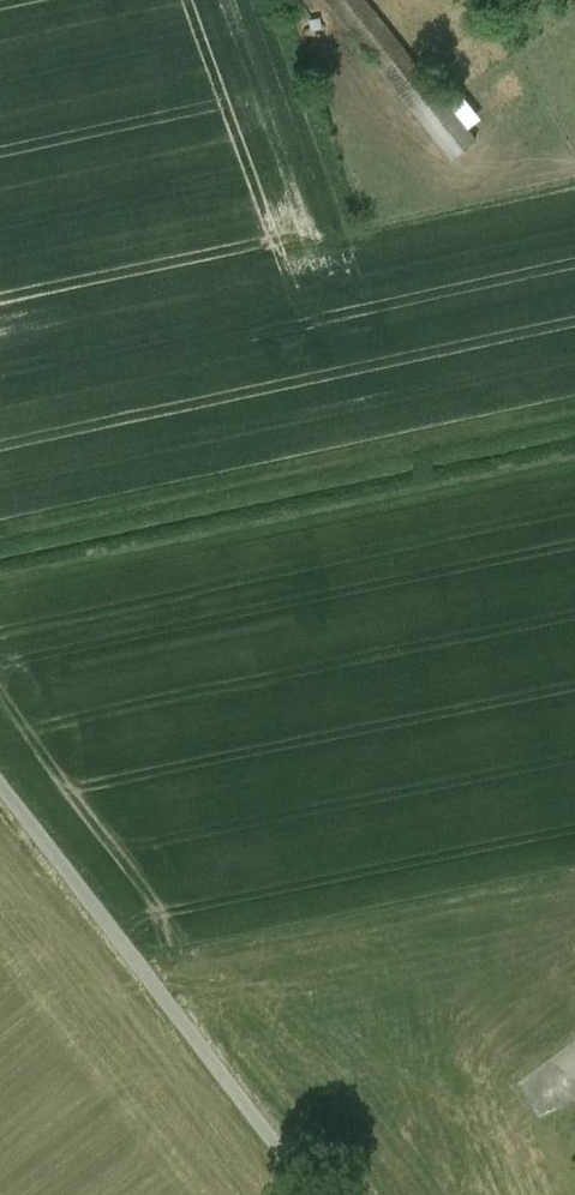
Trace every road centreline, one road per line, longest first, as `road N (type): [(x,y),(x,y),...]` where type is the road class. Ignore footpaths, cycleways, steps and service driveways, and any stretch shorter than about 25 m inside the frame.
road 1 (unclassified): [(0,784),(316,1194)]

